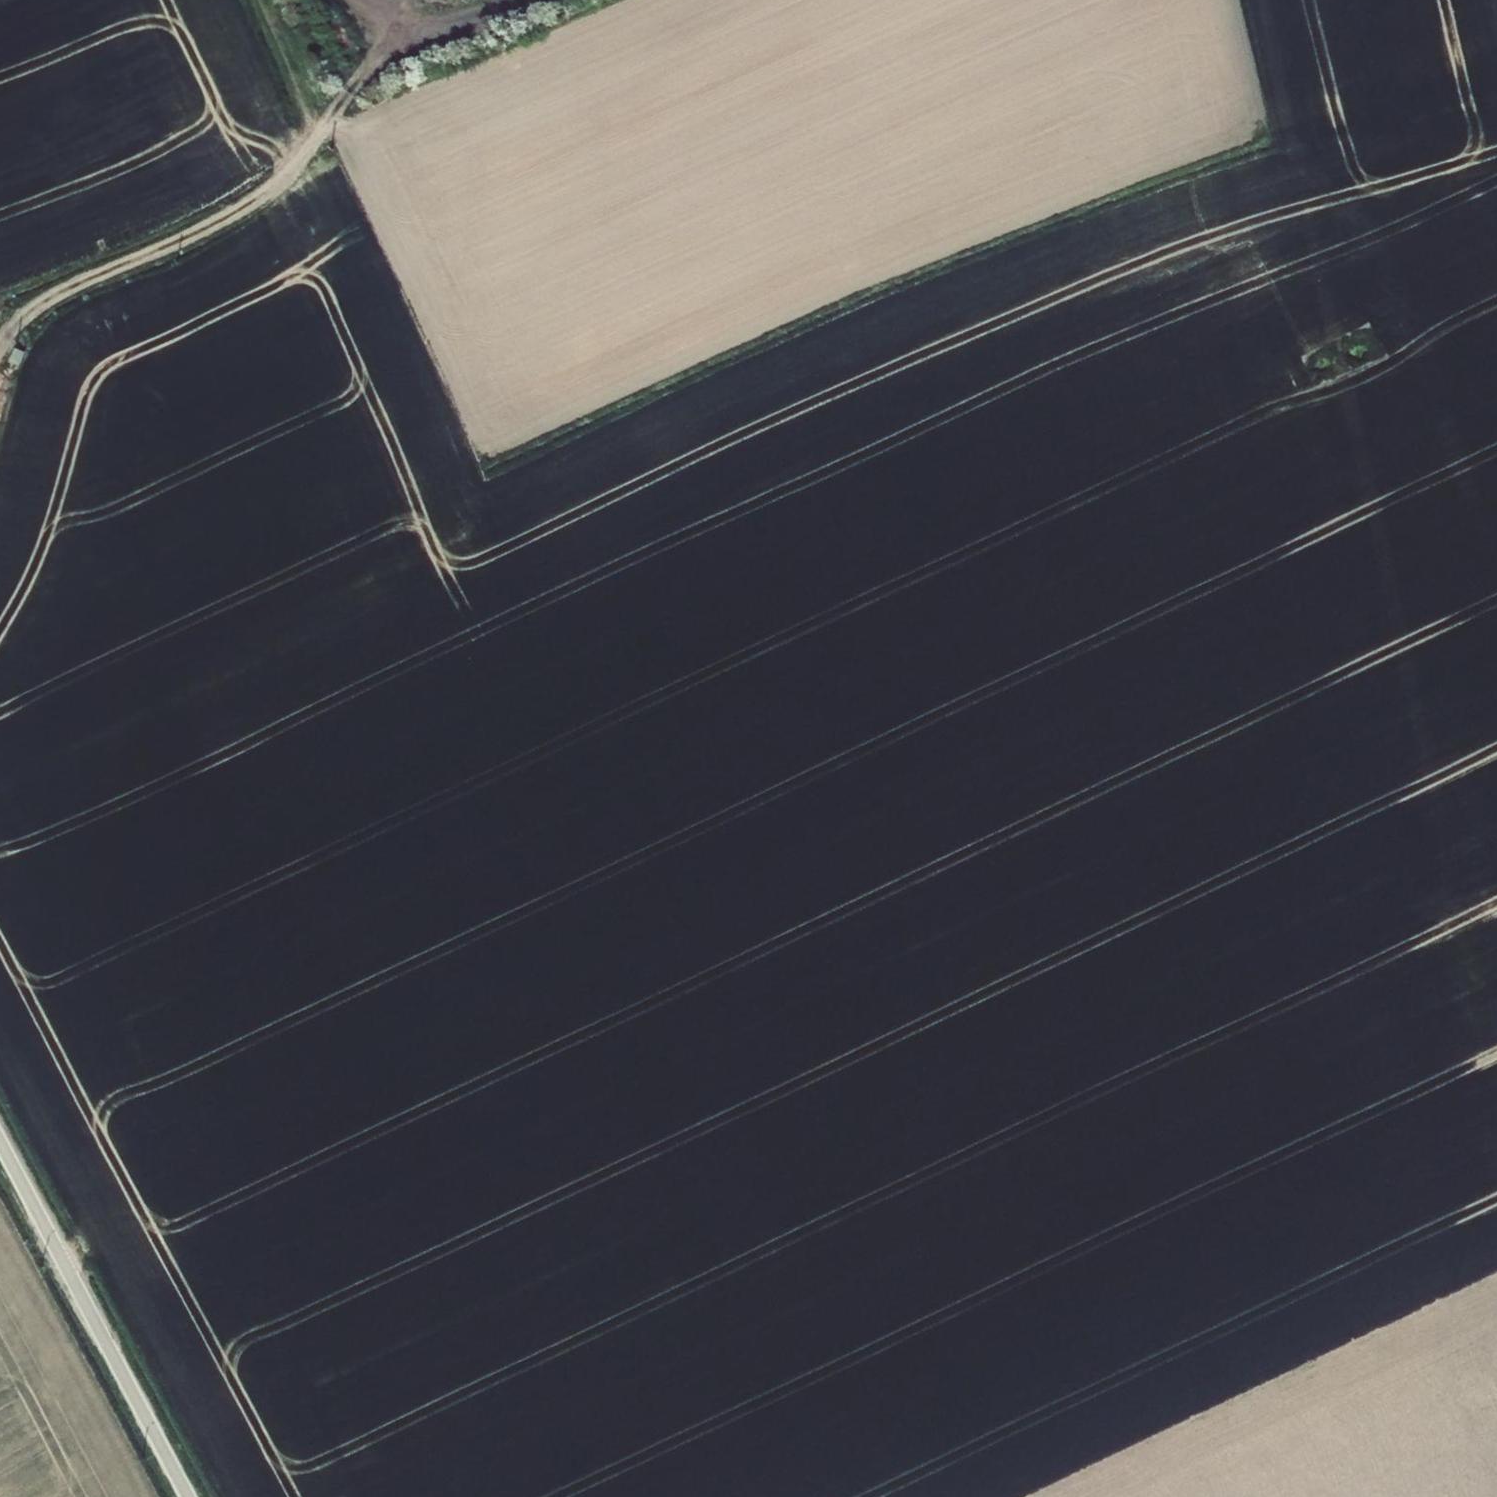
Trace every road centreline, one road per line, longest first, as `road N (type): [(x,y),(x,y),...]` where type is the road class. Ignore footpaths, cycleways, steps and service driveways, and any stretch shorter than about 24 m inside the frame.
road 1 (track): [(0,345),(60,293),(246,206),(319,136),(258,0)]
road 2 (unclassified): [(0,1143),(188,1496)]

